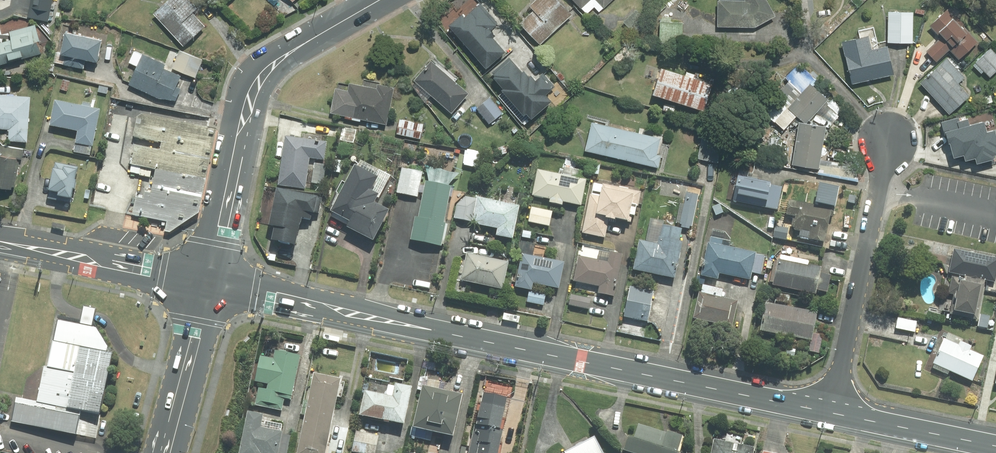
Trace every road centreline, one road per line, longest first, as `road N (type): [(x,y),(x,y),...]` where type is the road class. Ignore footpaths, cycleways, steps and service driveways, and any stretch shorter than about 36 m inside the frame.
road 1 (secondary): [(831,413),(205,279)]
road 2 (secondary): [(380,0),(287,54),(251,87),(205,279)]
road 3 (residential): [(888,140),(831,413)]
road 4 (secondary): [(205,279),(0,241)]
road 5 (secondary): [(205,279),(165,452)]
road 6 (secondary): [(995,446),(831,413)]

